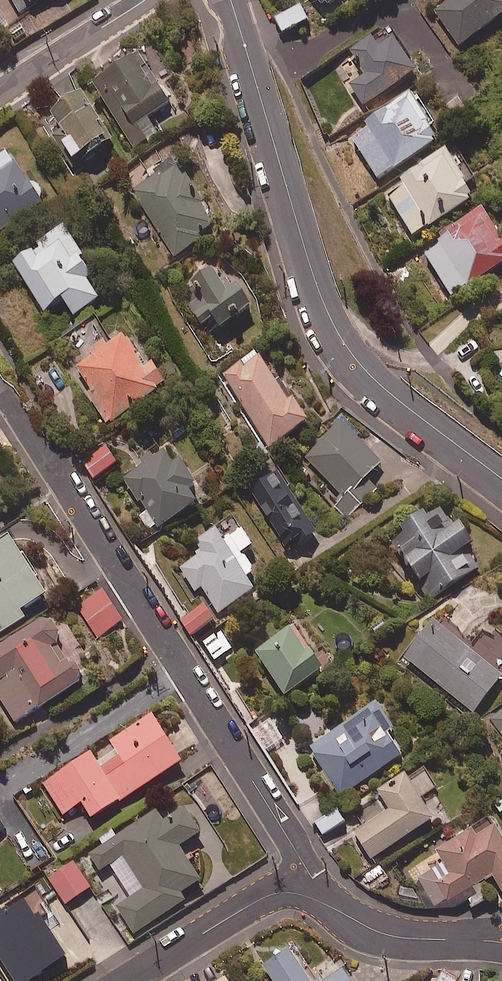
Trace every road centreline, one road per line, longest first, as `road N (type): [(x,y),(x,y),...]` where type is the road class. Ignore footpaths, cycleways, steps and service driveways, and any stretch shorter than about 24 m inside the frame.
road 1 (residential): [(315,899),(311,878),(256,785),(0,391)]
road 2 (tertiary): [(501,480),(398,400),(328,319),(229,0)]
road 3 (residential): [(315,899),(270,893),(129,980)]
road 4 (residential): [(501,943),(374,932),(315,899)]
road 5 (residential): [(0,91),(143,0)]

